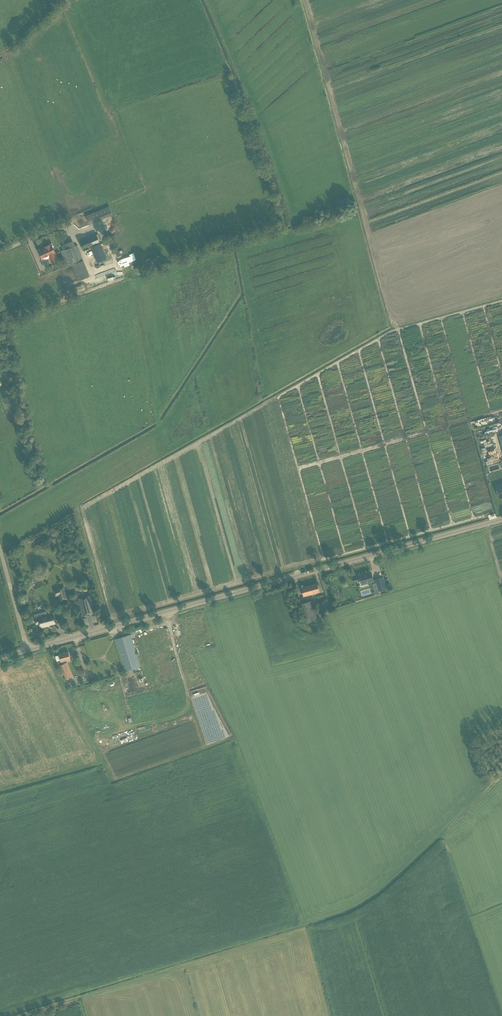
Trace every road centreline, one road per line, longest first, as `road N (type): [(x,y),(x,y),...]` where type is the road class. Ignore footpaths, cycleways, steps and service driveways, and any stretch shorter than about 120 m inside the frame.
road 1 (track): [(28,1015),(353,916),(501,775)]
road 2 (tertiary): [(28,649),(501,518)]

